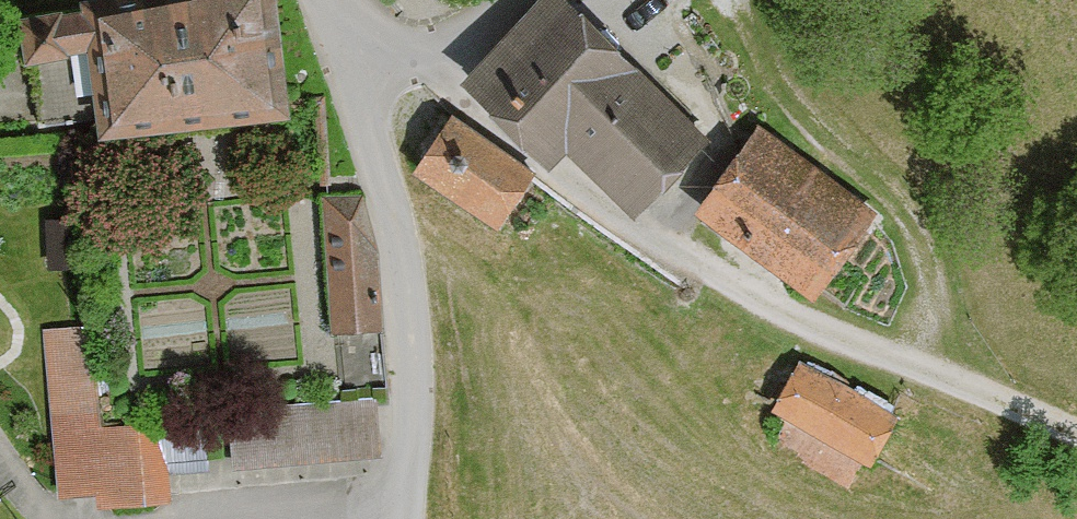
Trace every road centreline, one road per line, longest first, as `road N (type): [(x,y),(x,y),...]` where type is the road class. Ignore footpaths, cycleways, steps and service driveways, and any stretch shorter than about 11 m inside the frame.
road 1 (track): [(900,360),(788,317),(543,167),(476,114)]
road 2 (track): [(729,0),(798,111),(911,221),(931,264),(924,317),(900,360)]
road 3 (unclassified): [(405,518),(417,404),(405,274),(363,87)]
road 4 (track): [(1076,431),(900,360)]
road 5 (unclassified): [(536,0),(428,58)]

